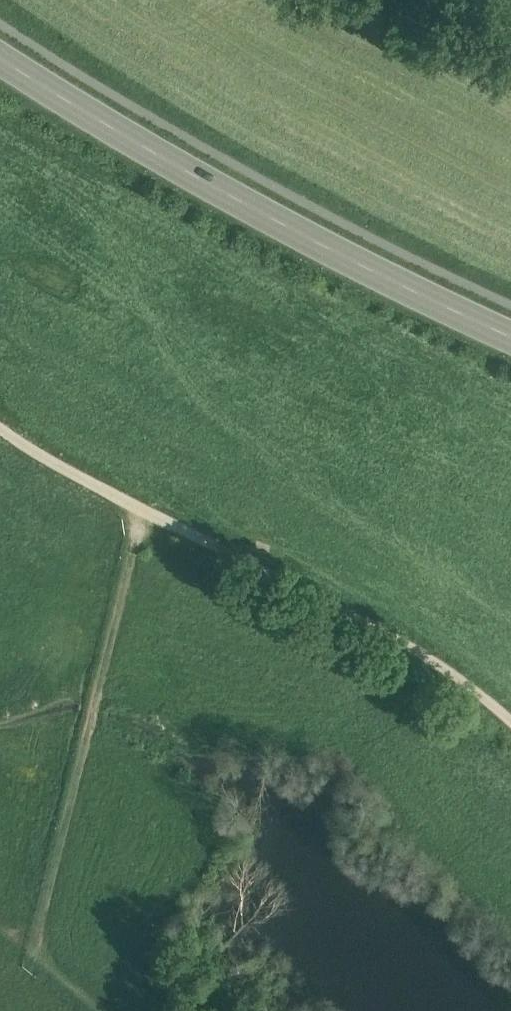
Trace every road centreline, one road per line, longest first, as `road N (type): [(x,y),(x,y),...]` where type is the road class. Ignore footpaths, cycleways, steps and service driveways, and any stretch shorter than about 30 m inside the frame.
road 1 (track): [(510,718),(397,626),(58,465),(0,424)]
road 2 (primary): [(510,335),(221,189),(0,54)]
road 3 (track): [(141,505),(38,951),(127,1010)]

